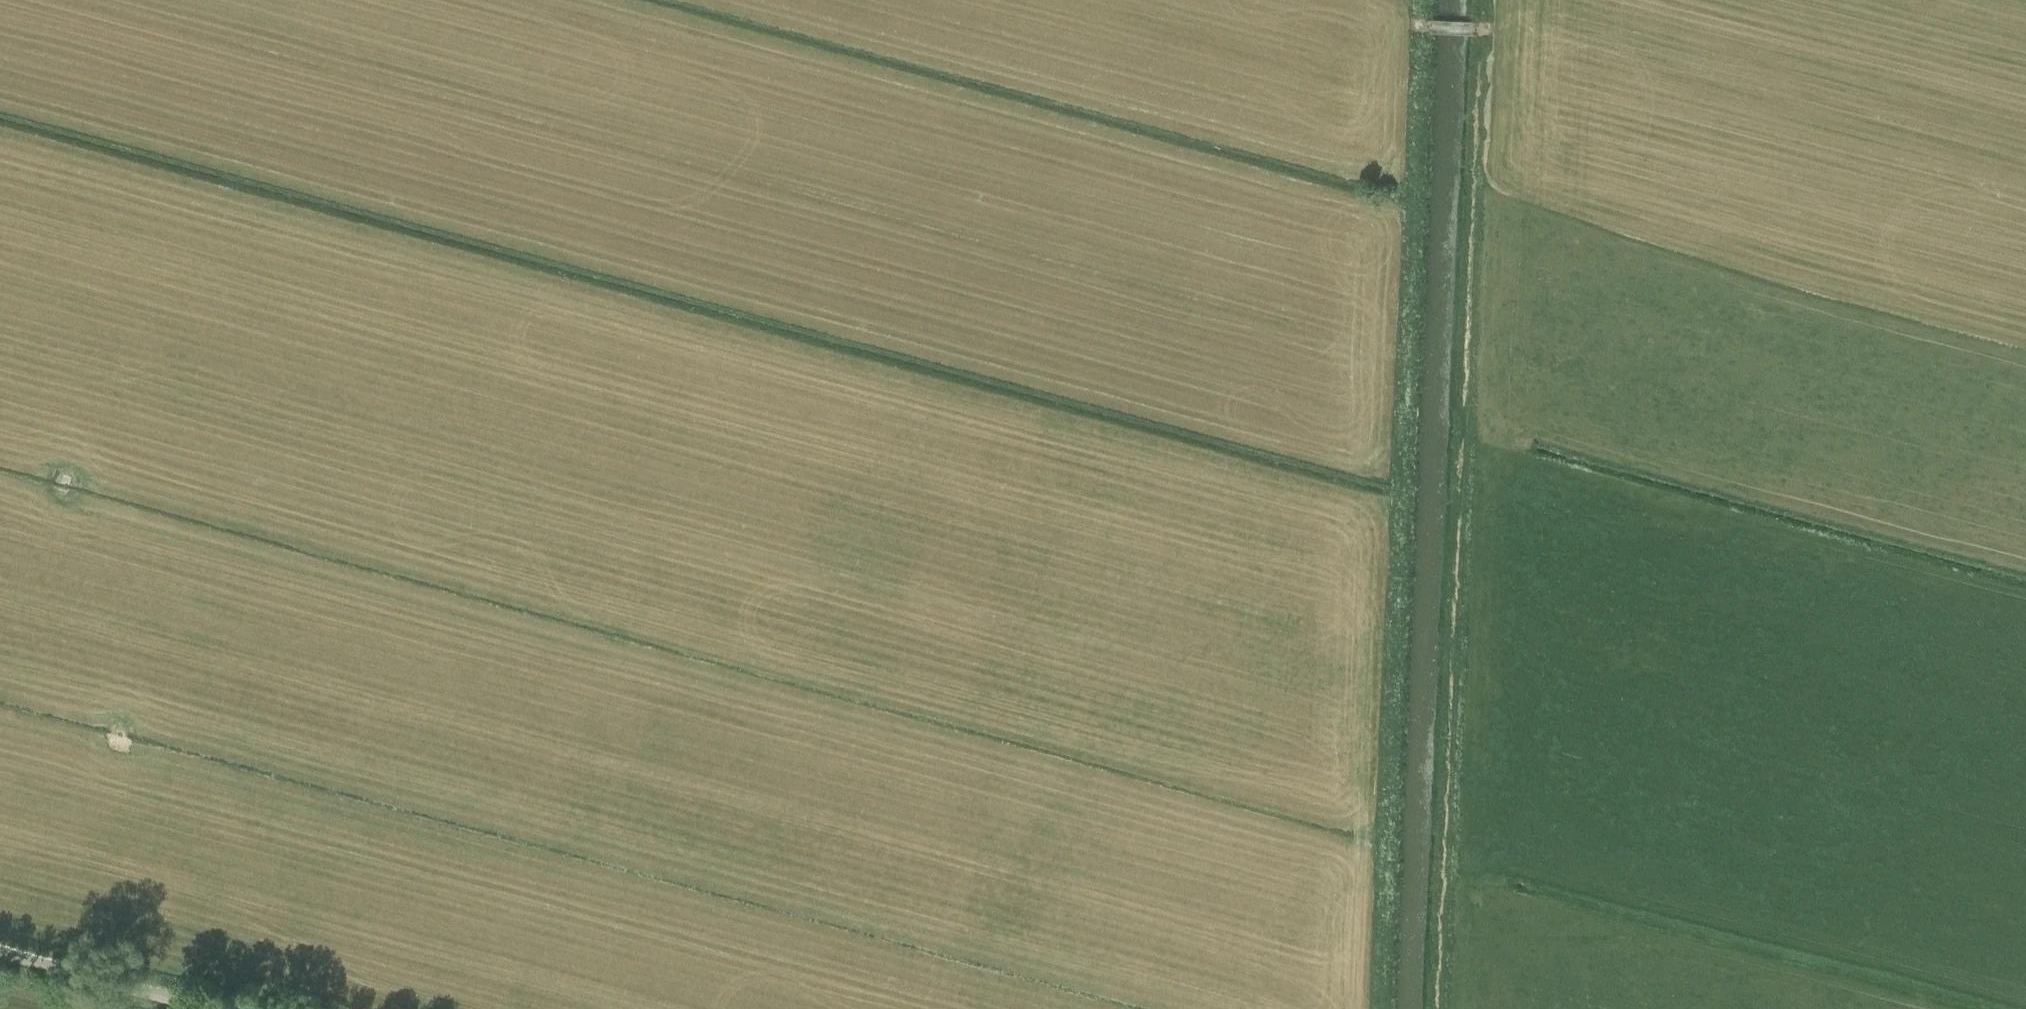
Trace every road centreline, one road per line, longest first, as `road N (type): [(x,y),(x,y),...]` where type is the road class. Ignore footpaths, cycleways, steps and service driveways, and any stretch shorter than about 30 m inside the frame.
road 1 (unclassified): [(224,1008),(0,949)]

